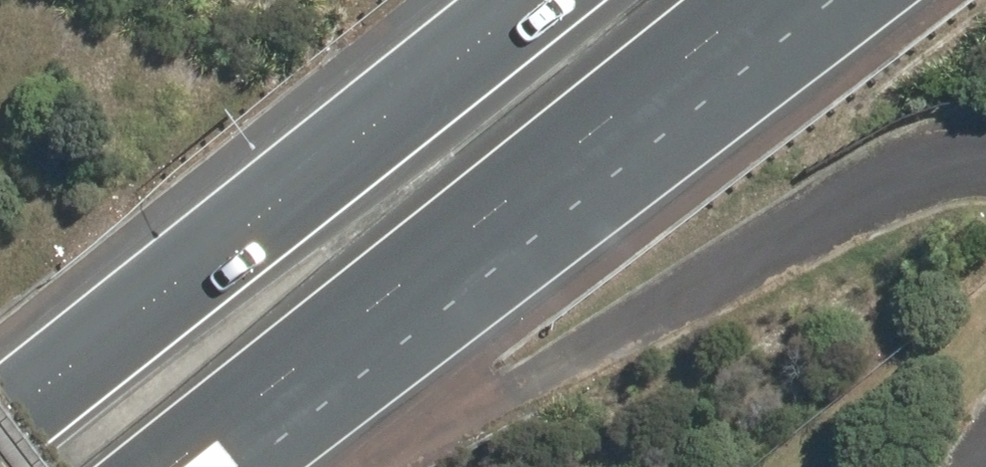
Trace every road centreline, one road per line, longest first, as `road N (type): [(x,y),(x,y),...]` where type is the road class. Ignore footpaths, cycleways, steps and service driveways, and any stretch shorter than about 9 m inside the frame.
road 1 (motorway): [(0,422),(525,0)]
road 2 (motorway): [(874,0),(340,391)]
road 3 (motorway): [(816,0),(340,391)]
road 4 (motorway): [(340,391),(241,466)]

